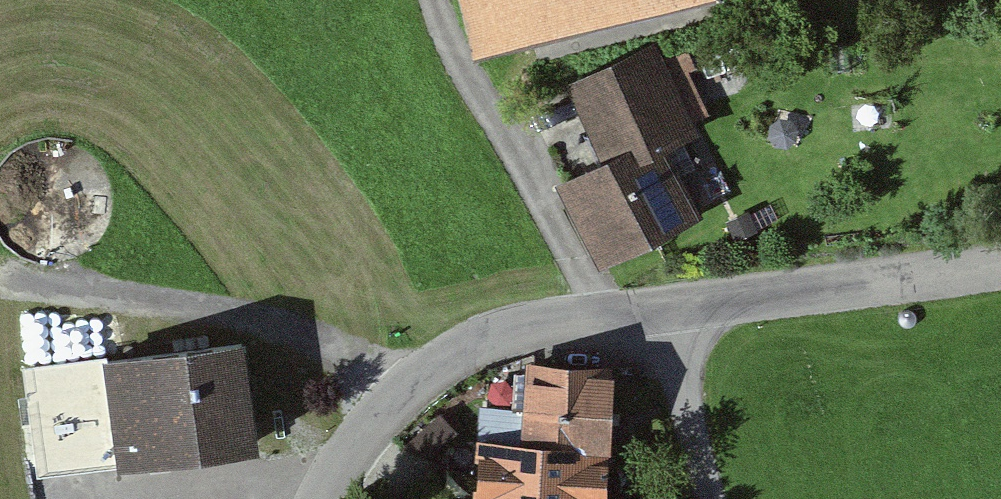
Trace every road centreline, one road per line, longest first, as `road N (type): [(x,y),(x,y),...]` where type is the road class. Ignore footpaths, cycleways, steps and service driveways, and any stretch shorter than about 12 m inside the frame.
road 1 (tertiary): [(319,498),(334,463),(383,406),(435,365),(491,339),(658,313)]
road 2 (track): [(438,0),(447,37),(607,319)]
road 3 (tertiary): [(658,313),(1000,267)]
road 4 (unclassified): [(711,498),(658,313)]

